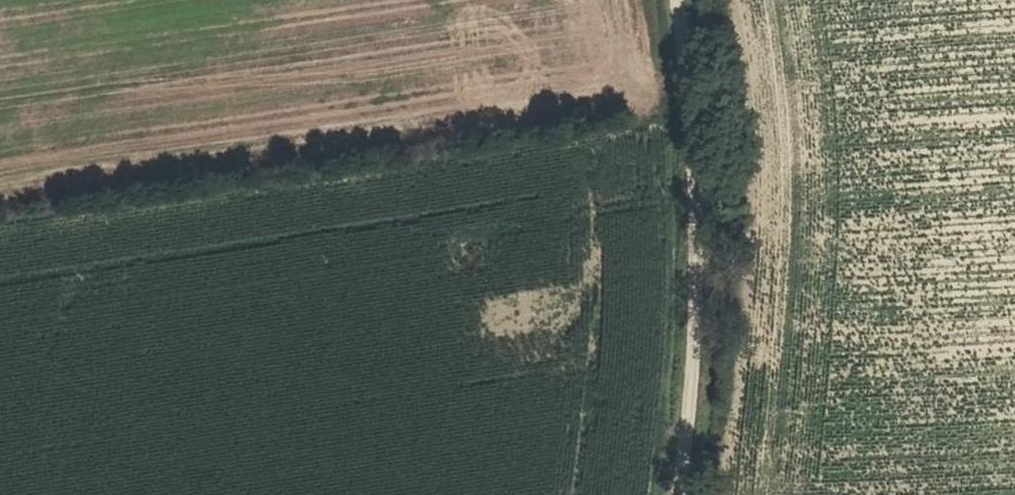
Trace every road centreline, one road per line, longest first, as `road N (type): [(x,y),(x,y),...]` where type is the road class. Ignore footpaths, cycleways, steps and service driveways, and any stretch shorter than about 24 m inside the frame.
road 1 (residential): [(676,494),(695,184),(677,0)]

